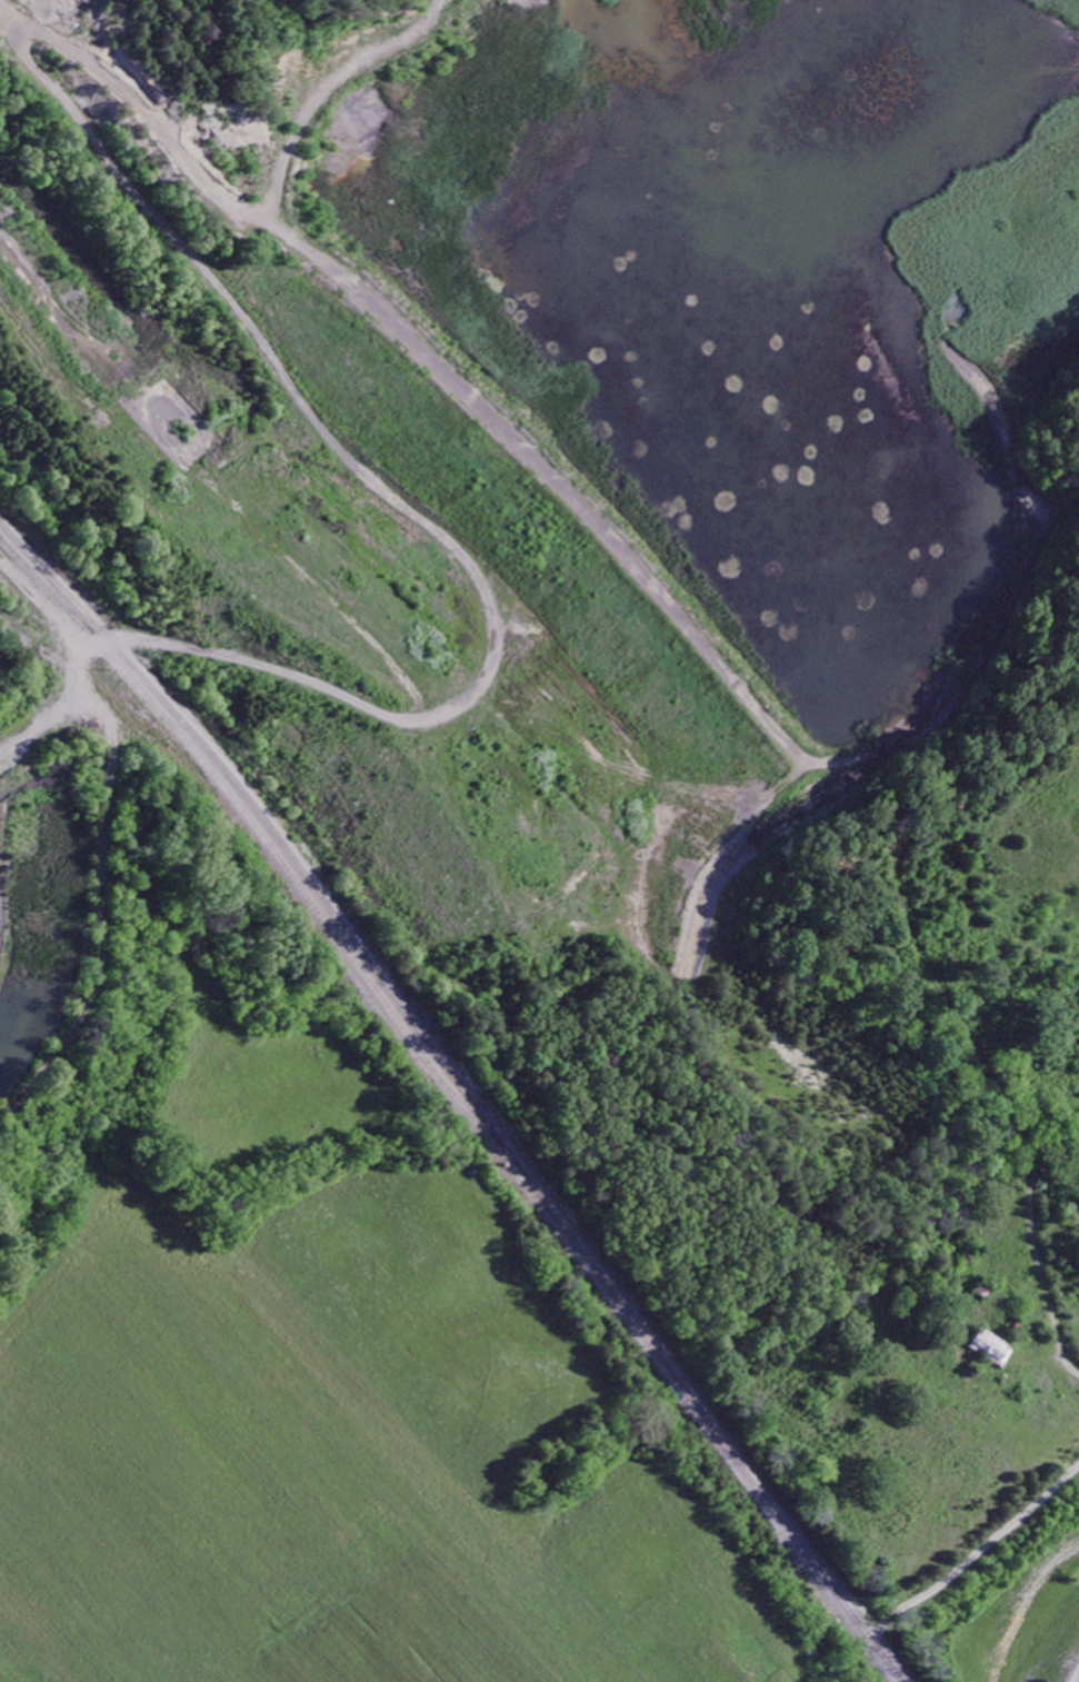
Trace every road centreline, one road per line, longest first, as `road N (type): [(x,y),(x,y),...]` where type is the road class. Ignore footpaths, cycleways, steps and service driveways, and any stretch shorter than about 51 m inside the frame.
road 1 (residential): [(0,46),(217,287),(336,460),(456,558),(493,646),(470,709),(394,720),(199,647)]

